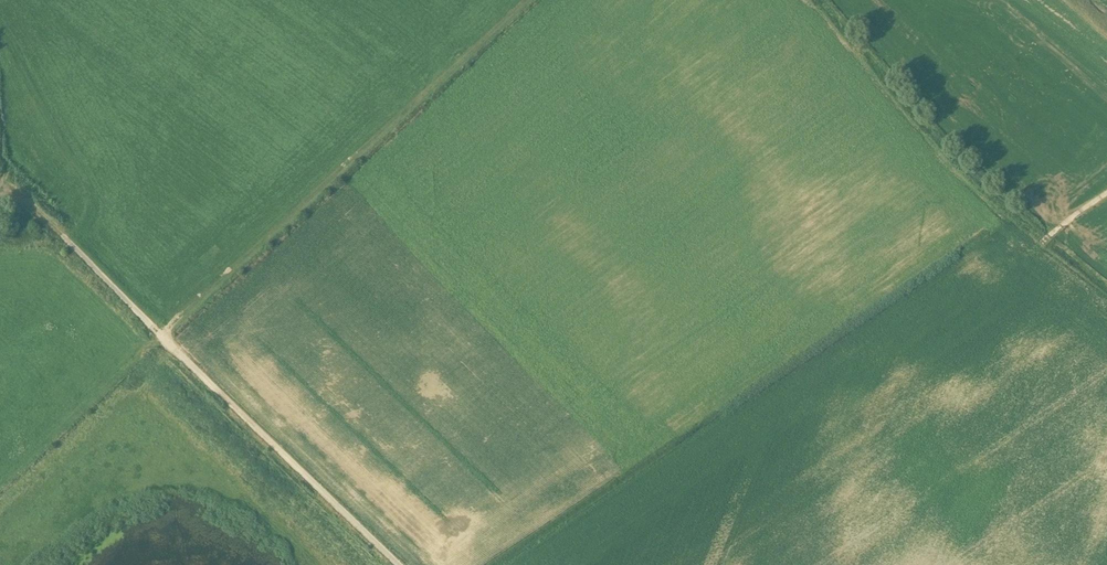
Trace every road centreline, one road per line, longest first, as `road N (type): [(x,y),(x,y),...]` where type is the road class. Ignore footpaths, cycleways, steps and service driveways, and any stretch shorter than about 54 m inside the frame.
road 1 (track): [(526,0),(0,483)]
road 2 (track): [(397,564),(1,184)]

